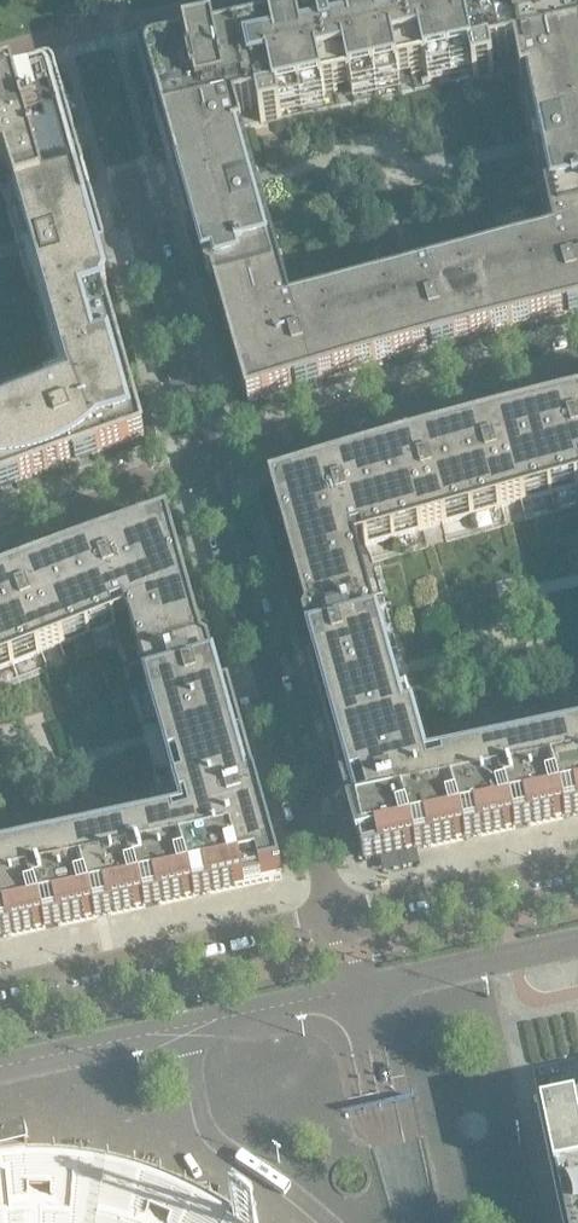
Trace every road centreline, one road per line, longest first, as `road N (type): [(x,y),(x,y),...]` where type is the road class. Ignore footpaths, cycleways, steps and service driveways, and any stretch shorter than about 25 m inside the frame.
road 1 (residential): [(335,917),(285,715),(210,472)]
road 2 (residential): [(210,472),(577,360)]
road 3 (residential): [(0,985),(335,917)]
road 4 (residential): [(210,472),(125,179)]
road 5 (unclassified): [(327,1222),(208,1129),(183,1027)]
road 6 (residential): [(577,865),(335,917)]
road 7 (unclassified): [(358,991),(577,943)]
road 8 (residential): [(0,541),(210,472)]
road 9 (unclassified): [(183,1027),(0,1072)]
road 10 (unclassified): [(183,1027),(358,991)]

